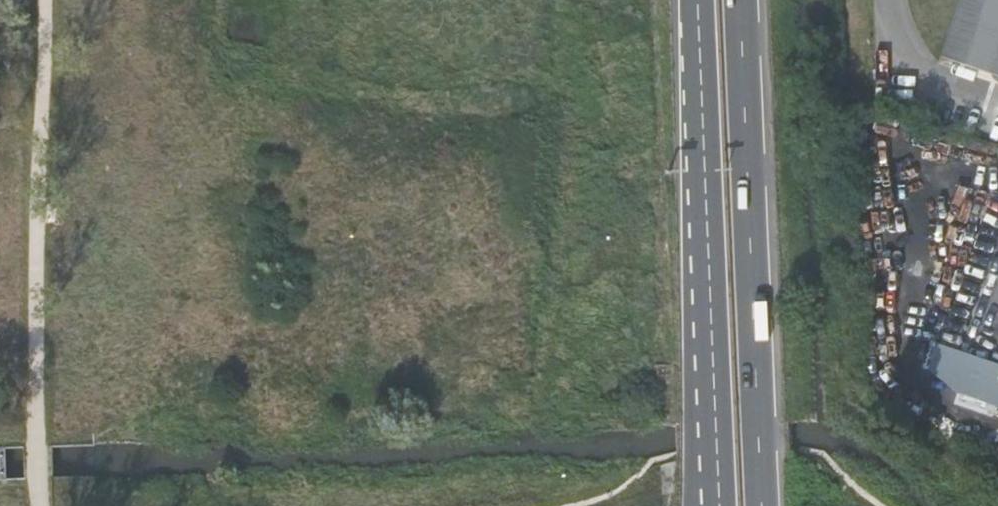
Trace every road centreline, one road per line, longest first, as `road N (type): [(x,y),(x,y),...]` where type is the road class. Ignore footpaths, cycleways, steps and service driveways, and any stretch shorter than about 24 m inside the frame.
road 1 (trunk): [(764,505),(740,0)]
road 2 (trunk): [(698,17),(720,505)]
road 3 (trunk): [(698,17),(691,505)]

